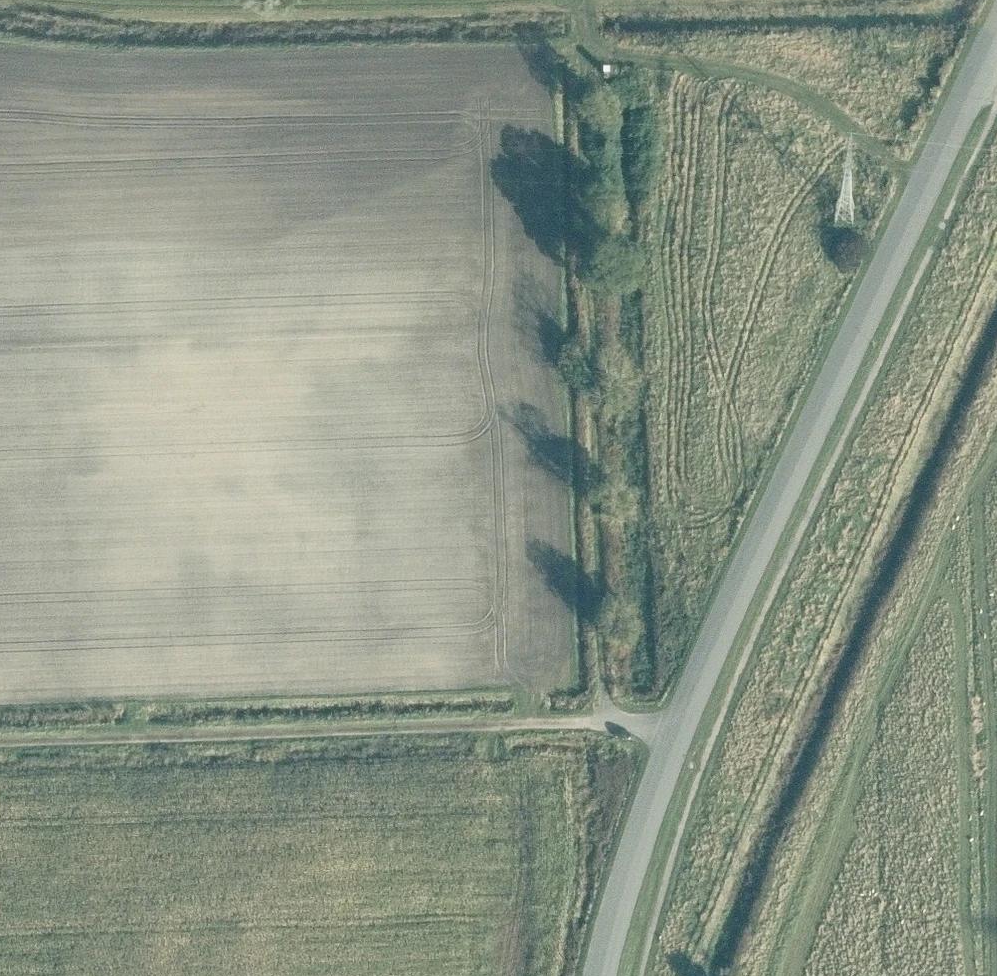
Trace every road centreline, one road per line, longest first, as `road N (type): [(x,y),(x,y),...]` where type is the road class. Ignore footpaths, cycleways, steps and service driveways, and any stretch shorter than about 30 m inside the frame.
road 1 (unclassified): [(608,975),(665,781),(729,624),(996,41)]
road 2 (track): [(686,729),(557,725),(0,744)]
road 3 (track): [(440,0),(128,0)]

